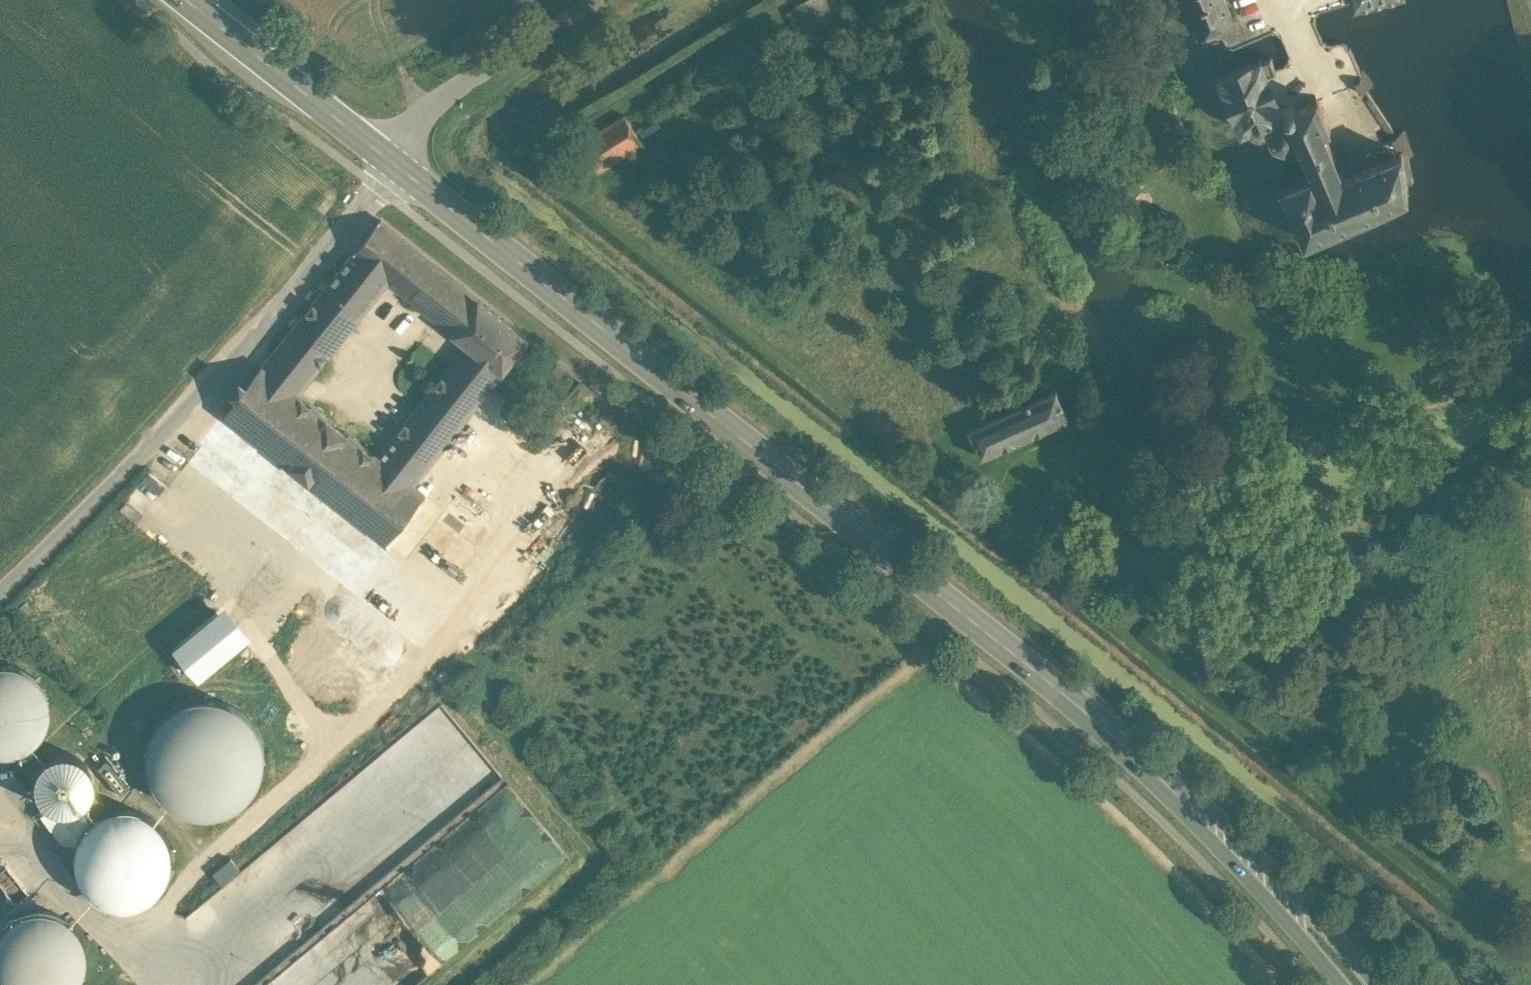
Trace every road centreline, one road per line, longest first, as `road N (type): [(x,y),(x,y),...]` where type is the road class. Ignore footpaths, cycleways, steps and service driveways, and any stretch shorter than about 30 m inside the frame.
road 1 (primary): [(392,162),(1175,784),(1361,984)]
road 2 (unclassified): [(392,162),(381,189),(0,601)]
road 3 (primary): [(185,0),(392,162)]
road 4 (unclassified): [(392,162),(443,98),(593,0)]

